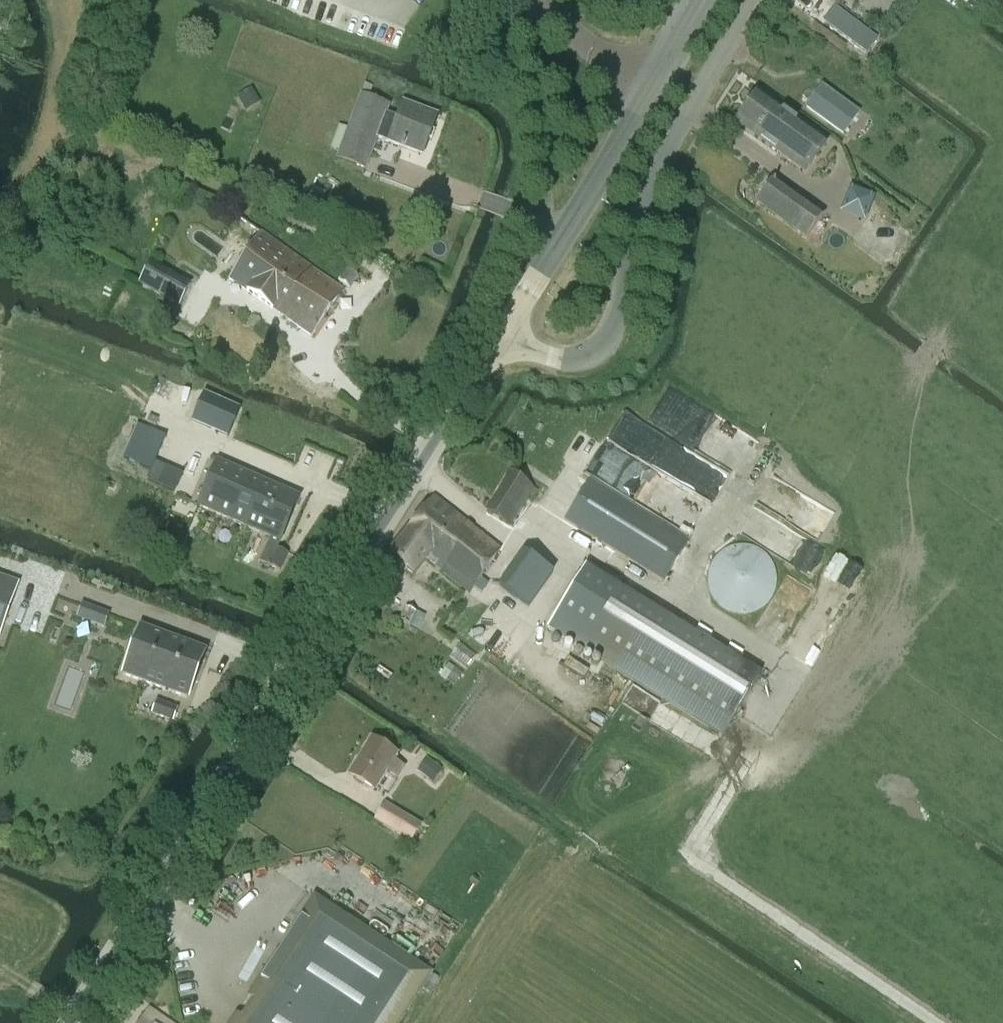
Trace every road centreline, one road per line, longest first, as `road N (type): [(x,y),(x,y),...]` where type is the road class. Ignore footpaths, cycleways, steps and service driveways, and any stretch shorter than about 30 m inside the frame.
road 1 (secondary): [(73,1022),(501,340)]
road 2 (track): [(924,1022),(687,863),(797,677),(718,623)]
road 3 (unclassified): [(501,340),(585,365),(621,344),(634,246),(657,180),(763,0)]
road 4 (secondary): [(501,340),(702,0)]

